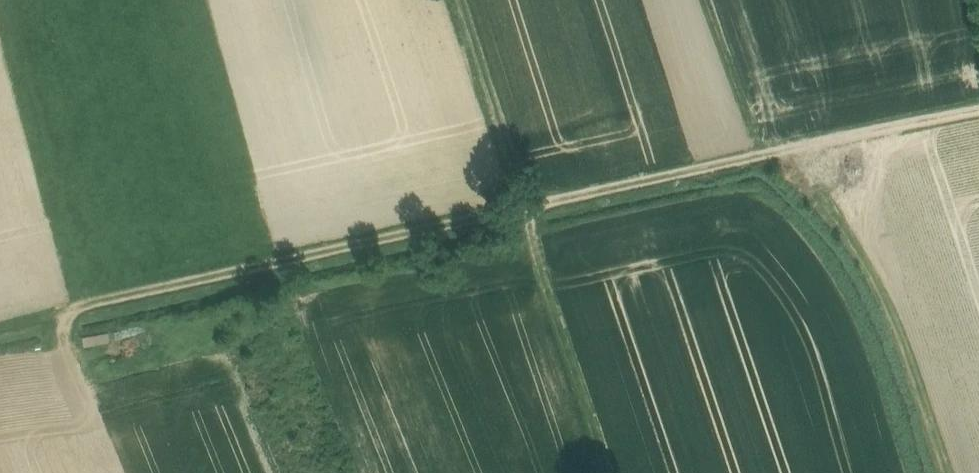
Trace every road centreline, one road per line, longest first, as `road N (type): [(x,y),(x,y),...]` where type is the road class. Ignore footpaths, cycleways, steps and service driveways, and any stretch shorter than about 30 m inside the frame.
road 1 (track): [(79,309),(978,108)]
road 2 (track): [(461,0),(616,472)]

